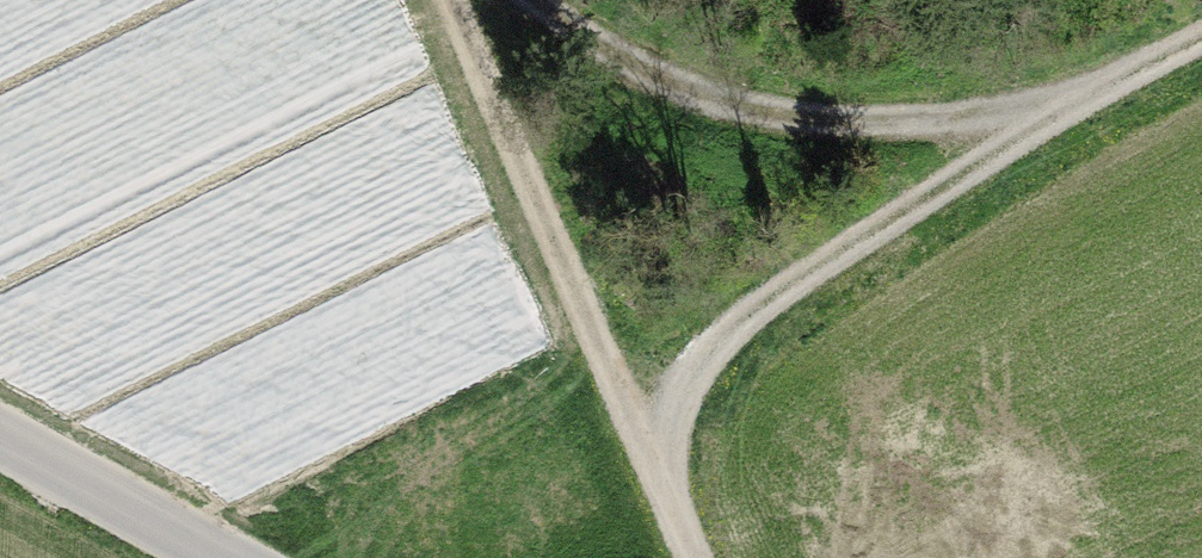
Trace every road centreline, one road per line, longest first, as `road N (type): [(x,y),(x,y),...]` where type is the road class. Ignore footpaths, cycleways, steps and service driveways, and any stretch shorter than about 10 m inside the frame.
road 1 (track): [(1201,41),(1051,126),(634,407),(699,557)]
road 2 (track): [(1051,126),(877,117),(681,79),(573,0)]
road 3 (track): [(634,407),(459,0)]
road 4 (tertiary): [(0,442),(211,557)]

